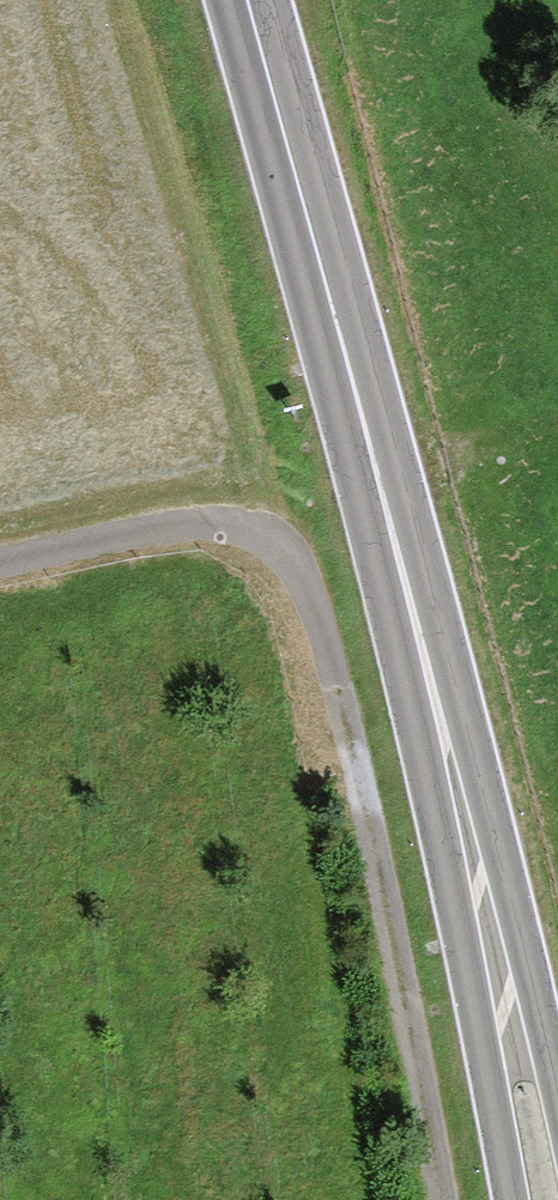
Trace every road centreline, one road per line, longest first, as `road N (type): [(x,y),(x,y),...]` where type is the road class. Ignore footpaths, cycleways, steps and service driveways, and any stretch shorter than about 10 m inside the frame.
road 1 (primary): [(543,1199),(245,0)]
road 2 (track): [(0,569),(242,541),(308,623),(443,1199)]

